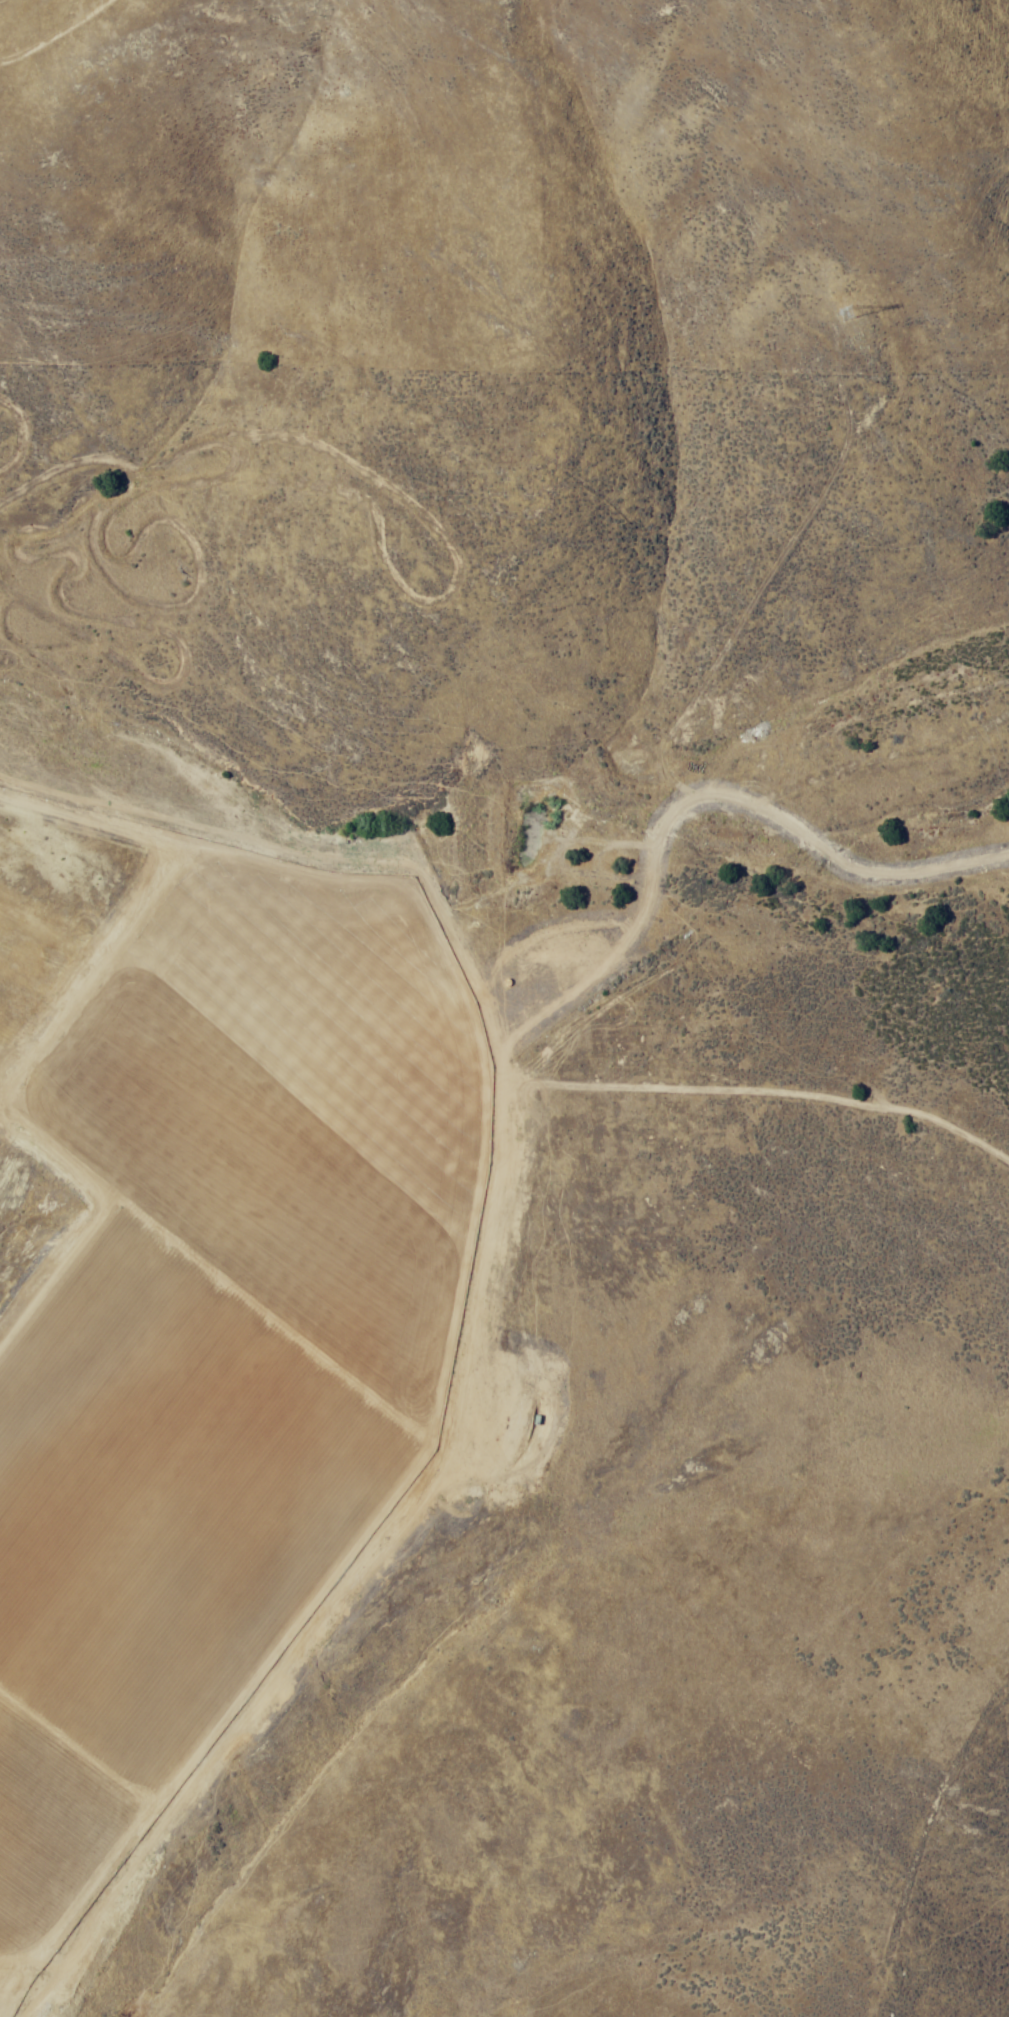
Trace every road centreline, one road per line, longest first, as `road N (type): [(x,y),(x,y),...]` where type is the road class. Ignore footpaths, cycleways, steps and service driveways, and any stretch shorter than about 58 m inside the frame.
road 1 (residential): [(0,851),(56,891),(346,960),(457,944),(648,859),(928,944),(1008,931)]

